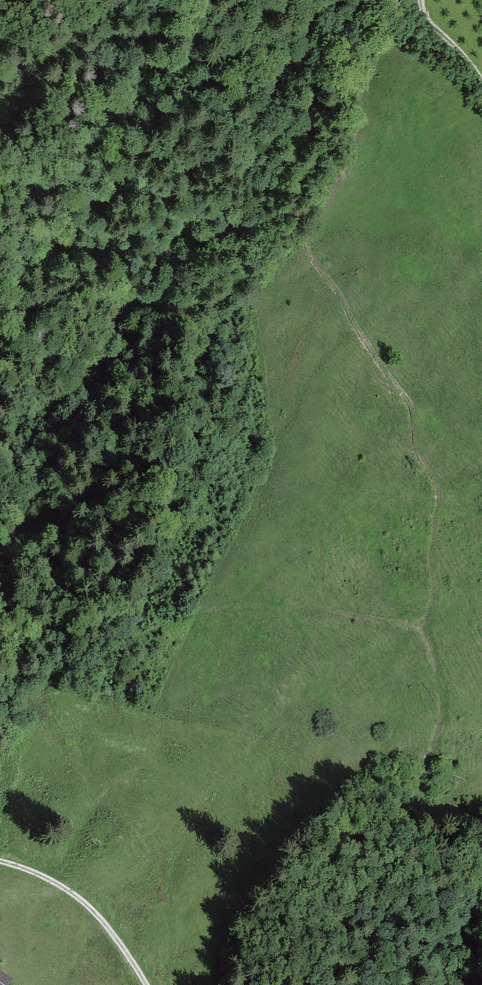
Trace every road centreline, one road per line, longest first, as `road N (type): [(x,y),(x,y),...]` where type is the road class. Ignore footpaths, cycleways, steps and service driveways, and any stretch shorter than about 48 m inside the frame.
road 1 (track): [(413,984),(418,880),(409,815),(441,724),(432,650),(416,626),(432,611),(440,492),(417,454),(410,402),(308,255),(308,217)]
road 2 (track): [(174,984),(165,866),(87,781),(42,716),(35,682),(204,608),(309,605),(416,626)]
road 3 (track): [(337,0),(294,24),(250,110),(248,150),(217,198),(188,212),(71,391),(0,432)]
road 4 (track): [(0,857),(43,870),(82,899),(129,949),(149,984)]

